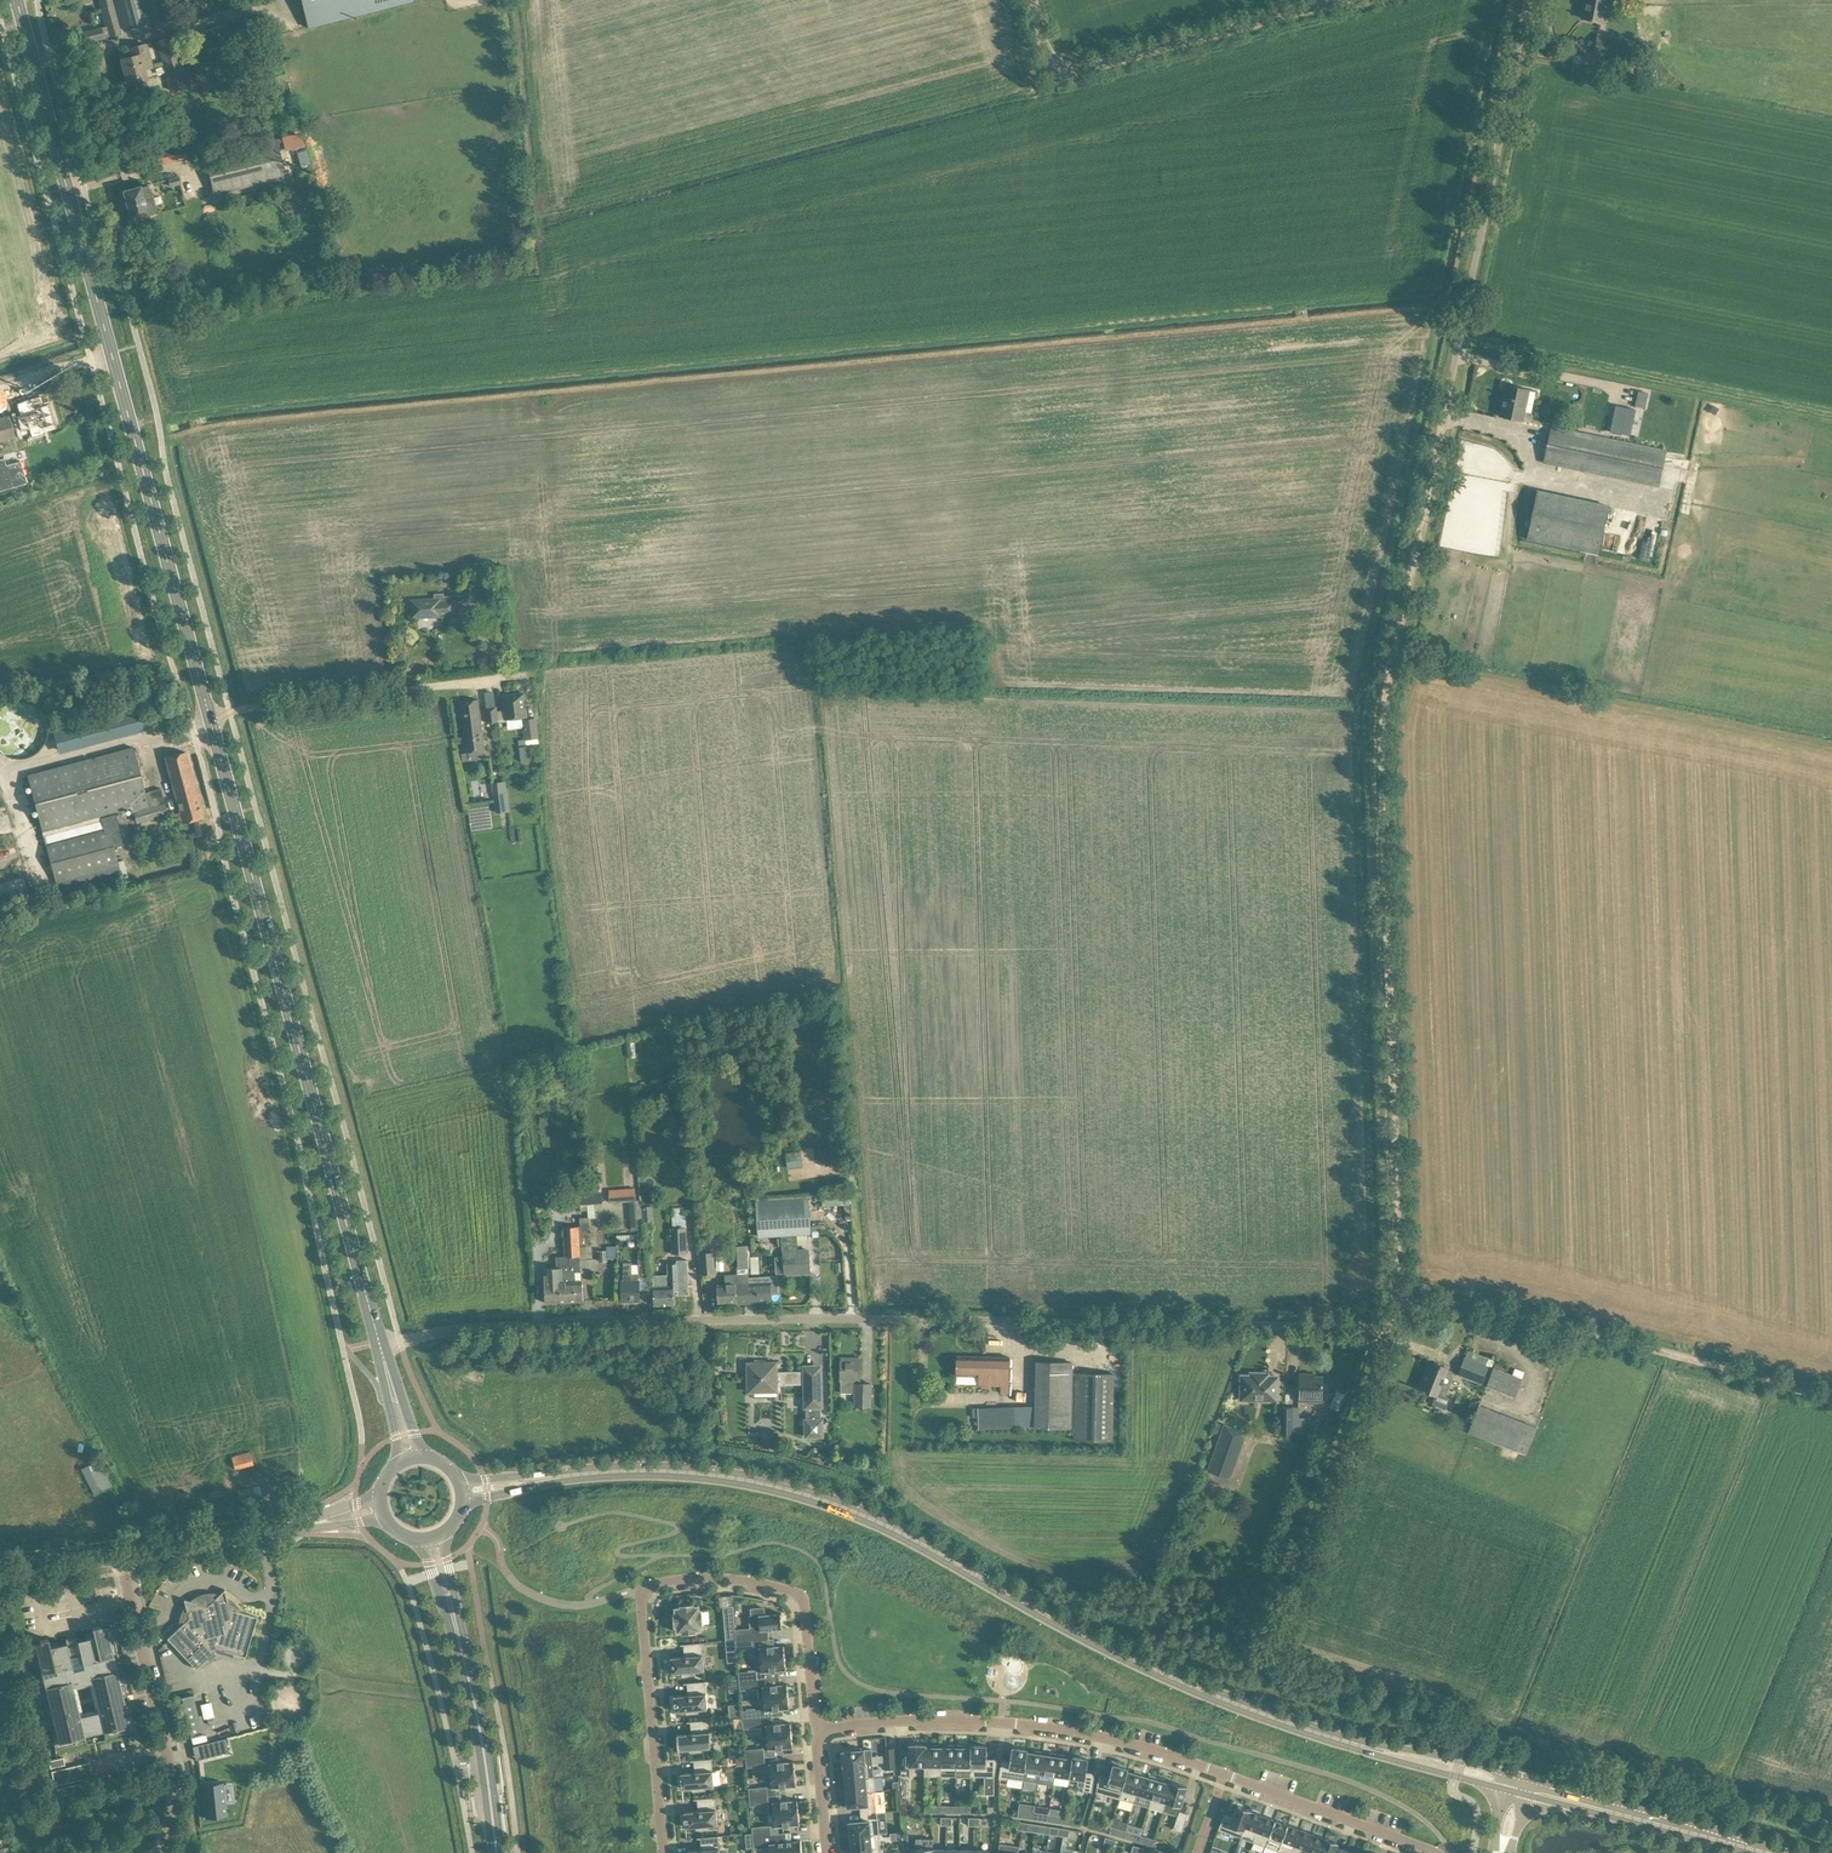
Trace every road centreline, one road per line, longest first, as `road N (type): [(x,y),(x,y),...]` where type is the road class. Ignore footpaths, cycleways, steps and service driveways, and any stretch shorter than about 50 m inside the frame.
road 1 (secondary): [(378,1340),(110,355)]
road 2 (unclassified): [(378,1340),(482,1325),(975,1320),(1385,1330)]
road 3 (track): [(1446,435),(1388,721),(1390,1043),(1399,1291),(1406,1308)]
road 4 (secondary): [(1319,1736),(1116,1653),(924,1546),(821,1501),(698,1475),(547,1480)]
road 5 (residential): [(818,1730),(947,1720),(1084,1732),(1225,1773),(1438,1852)]
road 6 (residential): [(818,1730),(797,1593),(722,1578),(642,1591),(663,1852)]
road 7 (track): [(1385,1330),(1406,1308),(1472,1303),(1831,1399)]
road 8 (unclassified): [(1446,435),(1530,0)]
road 9 (secondary): [(110,355),(16,0)]
road 10 (unclassified): [(1332,0),(1069,71),(1042,58),(1023,0)]
road 11 (track): [(1274,1658),(1274,1634),(1385,1330)]
road 12 (residential): [(167,1852),(174,1773),(122,1558)]
road 13 (secondary): [(1785,1852),(1519,1778)]
road 14 (tertiary): [(497,1852),(453,1617)]
road 15 (secondary): [(1515,1794),(1742,1852)]
road 16 (secondary): [(1319,1736),(1515,1794)]
road 17 (secondary): [(1519,1778),(1319,1736)]
road 18 (unclassified): [(122,1558),(297,1526)]
road 19 (unclassified): [(0,1574),(122,1558)]
road 20 (residential): [(824,1852),(818,1730)]

